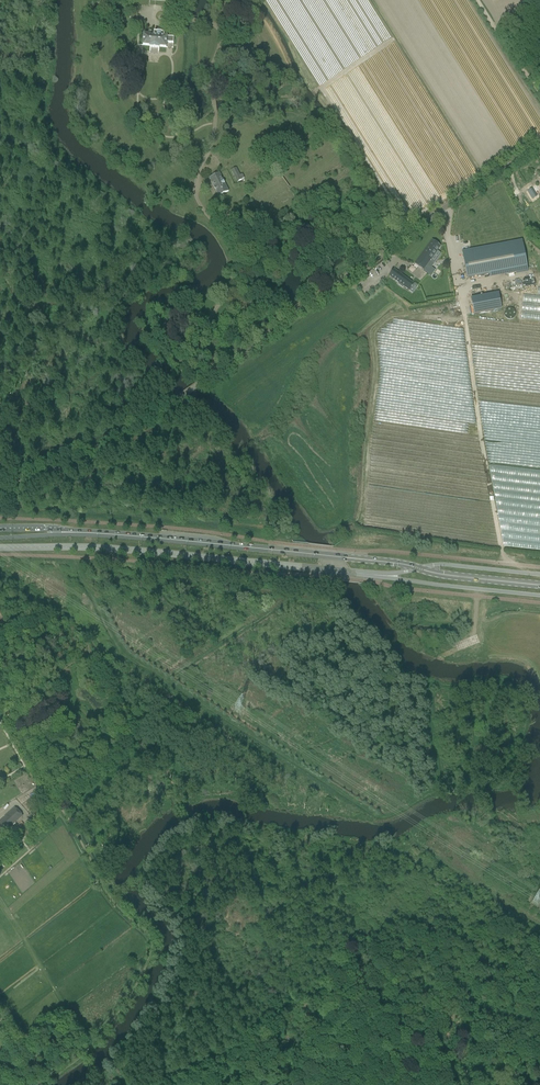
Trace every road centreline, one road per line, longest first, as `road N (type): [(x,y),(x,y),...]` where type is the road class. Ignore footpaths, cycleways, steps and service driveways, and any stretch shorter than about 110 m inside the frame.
road 1 (tertiary): [(539,146),(144,422),(68,462),(0,483)]
road 2 (track): [(507,571),(447,208)]
road 3 (secondary): [(341,557),(76,533)]
road 4 (secondary): [(341,557),(539,585)]
road 5 (track): [(539,921),(410,831)]

